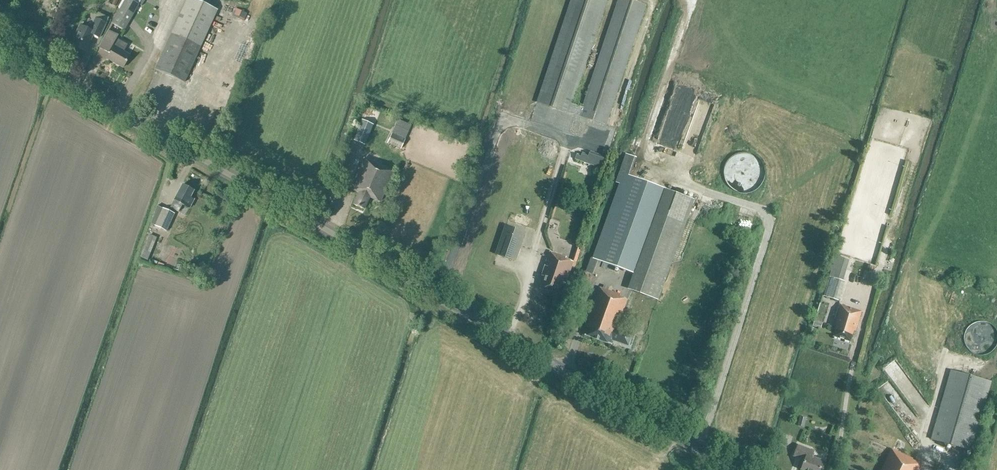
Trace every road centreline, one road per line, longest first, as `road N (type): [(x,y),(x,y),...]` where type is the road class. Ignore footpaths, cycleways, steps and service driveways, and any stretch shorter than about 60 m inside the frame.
road 1 (tertiary): [(736,469),(0,41)]
road 2 (track): [(834,469),(879,267)]

